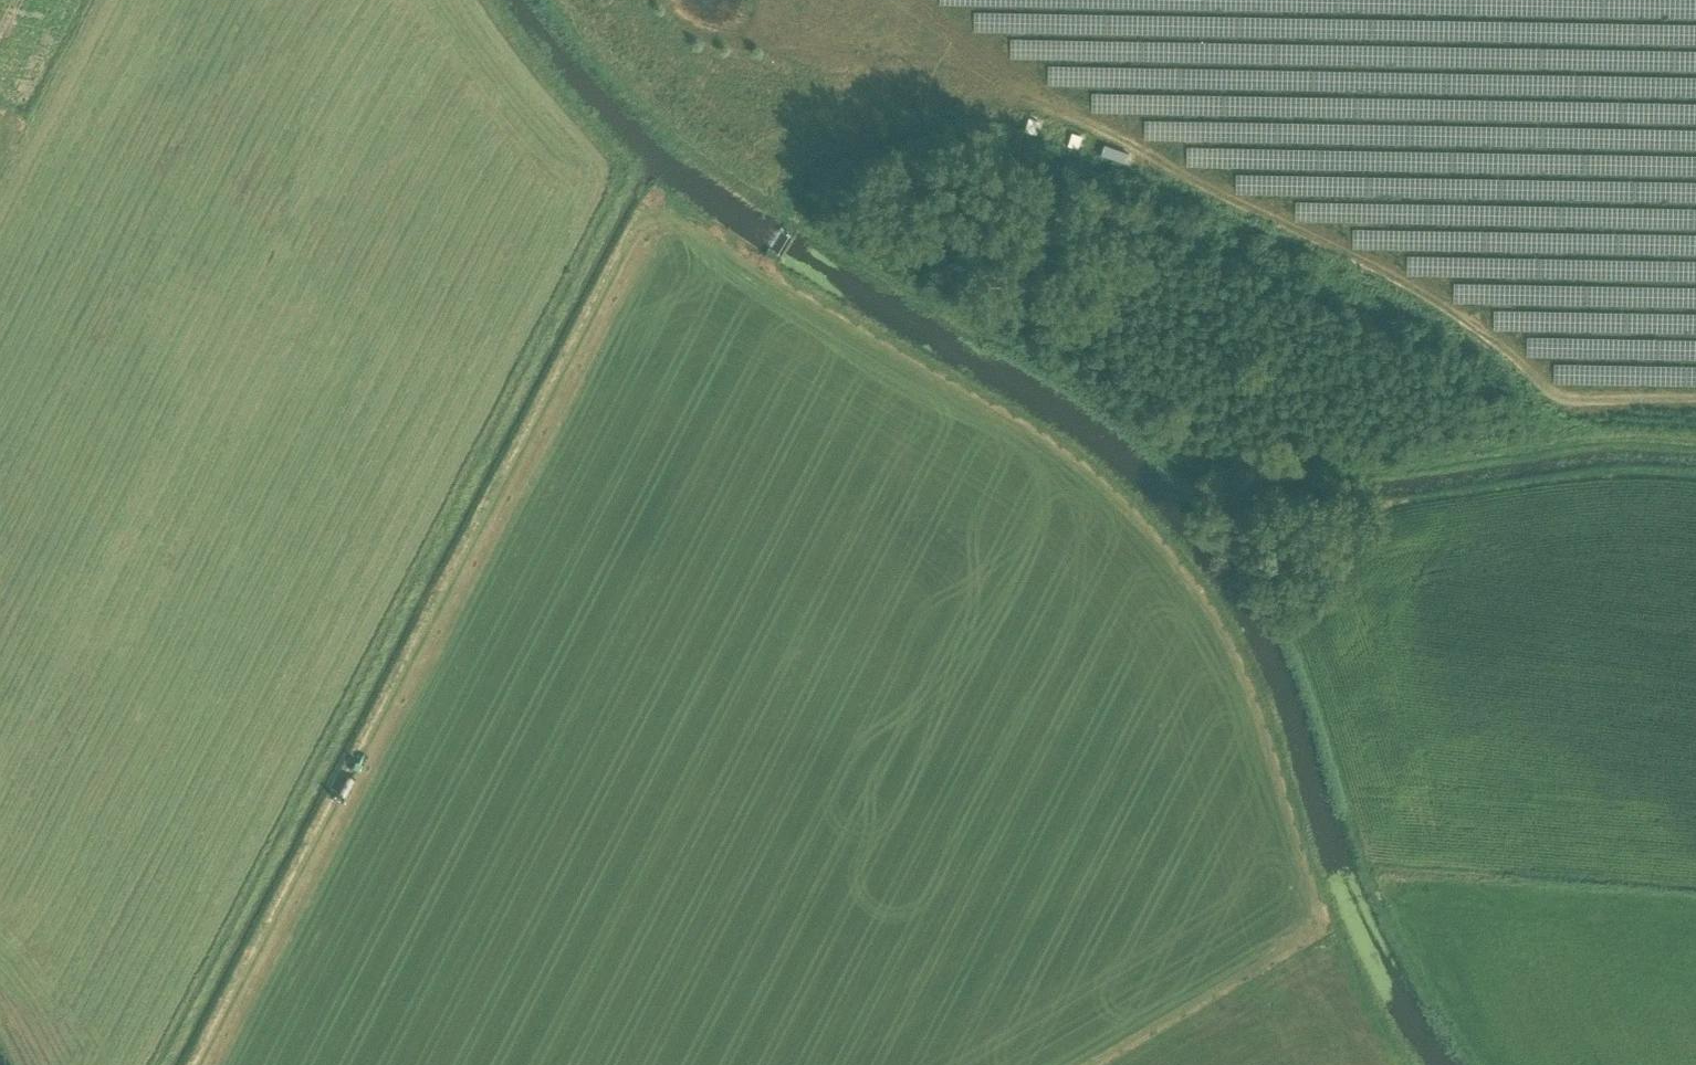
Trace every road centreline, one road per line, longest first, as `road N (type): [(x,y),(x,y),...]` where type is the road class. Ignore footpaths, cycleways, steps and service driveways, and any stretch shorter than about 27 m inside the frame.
road 1 (track): [(158,1064),(628,165),(494,0)]

